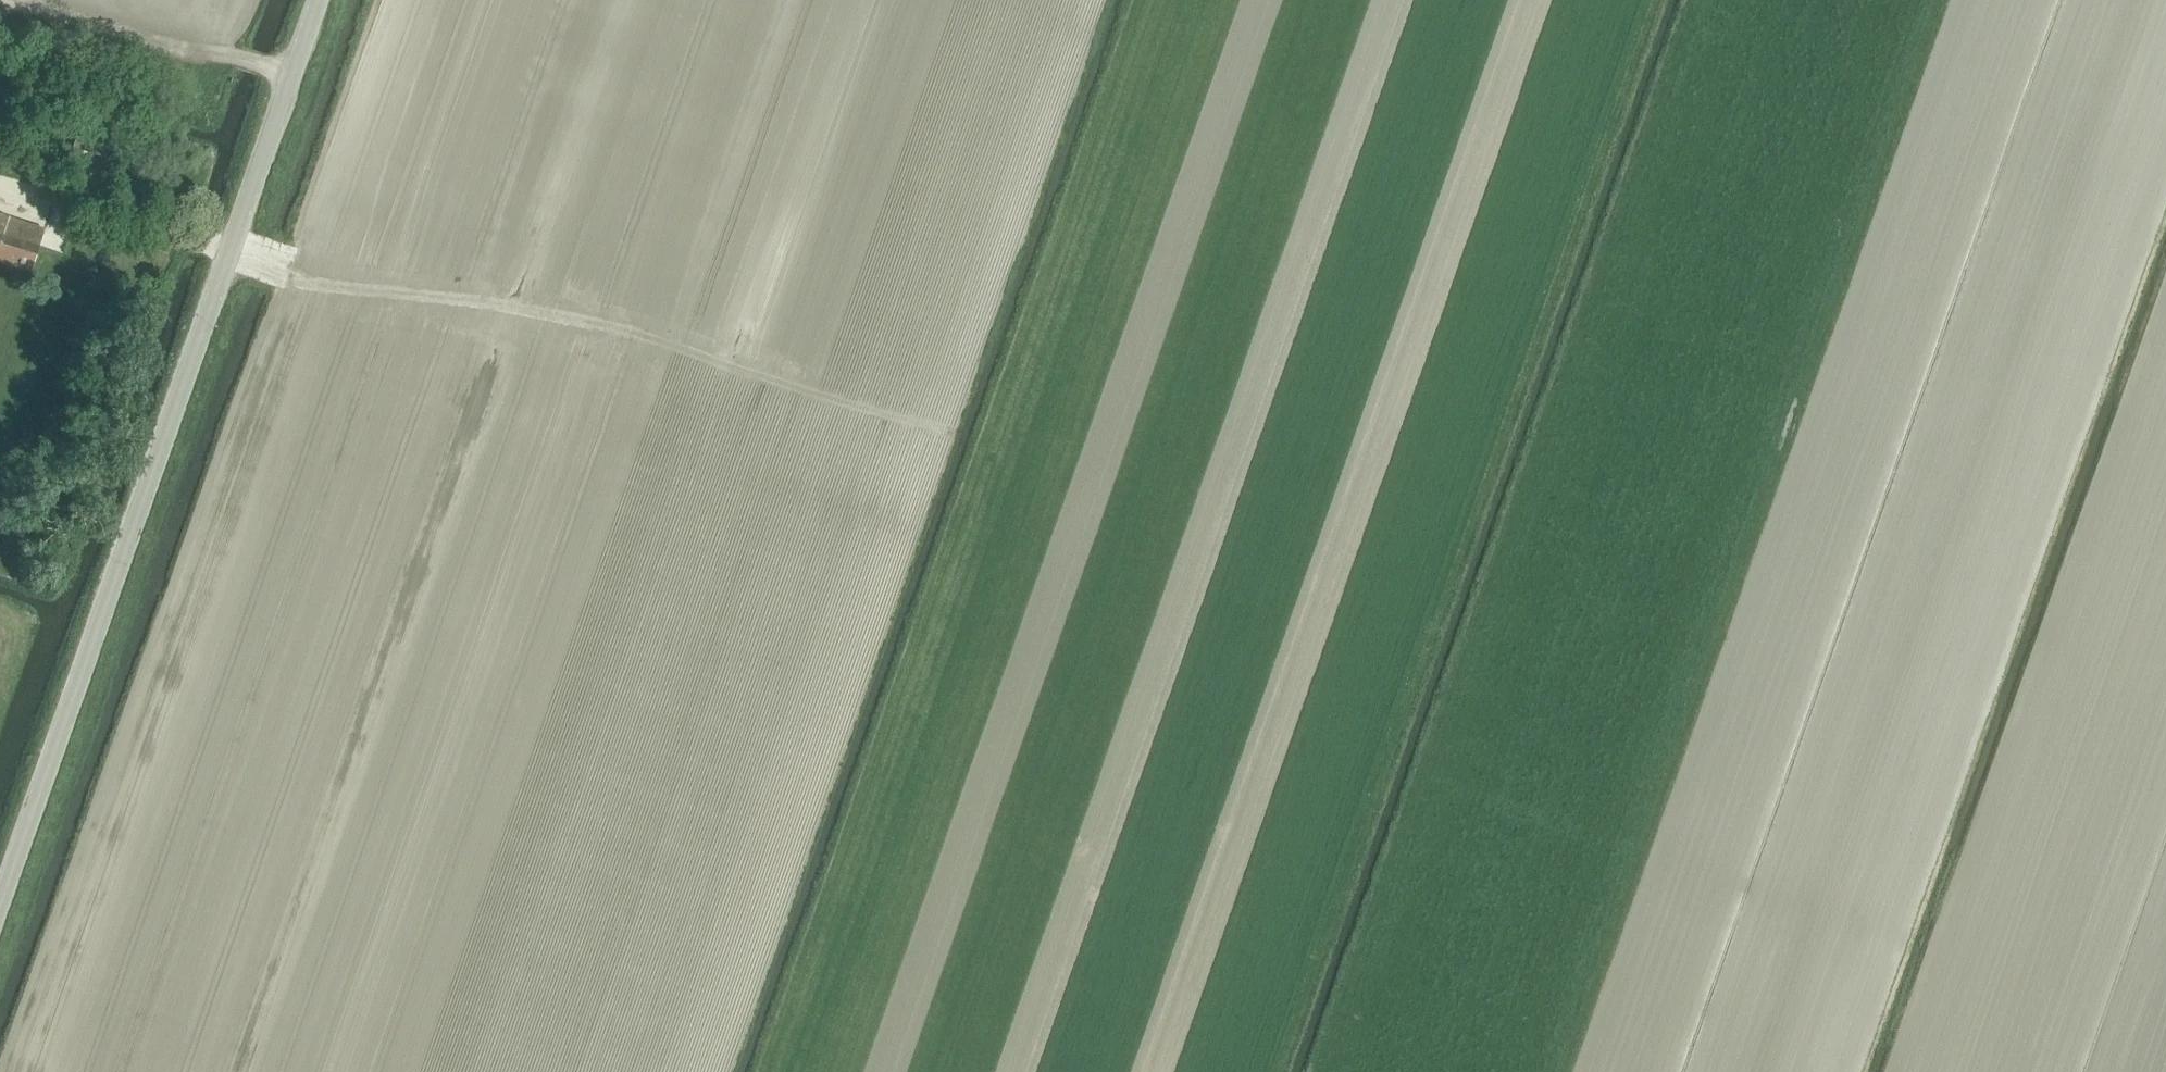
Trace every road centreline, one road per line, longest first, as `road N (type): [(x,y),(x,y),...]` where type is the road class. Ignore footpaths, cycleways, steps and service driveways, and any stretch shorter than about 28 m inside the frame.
road 1 (tertiary): [(0,910),(326,0)]

